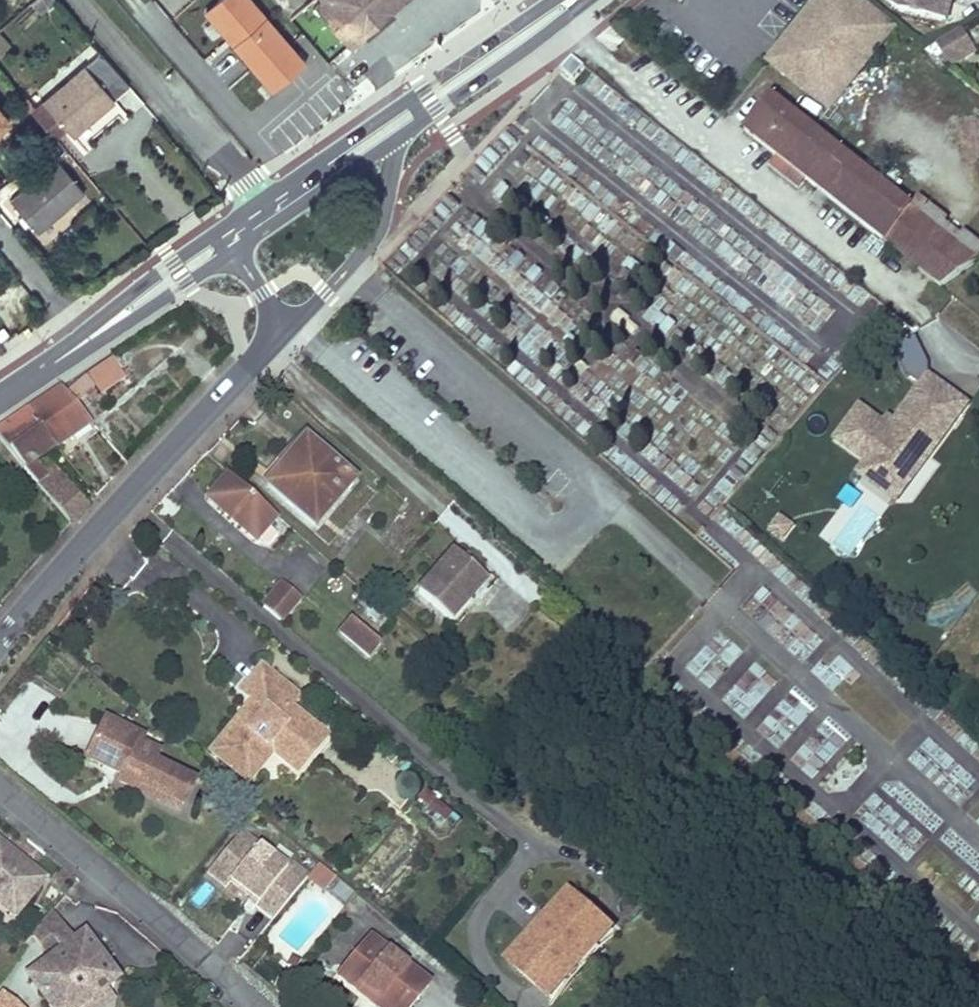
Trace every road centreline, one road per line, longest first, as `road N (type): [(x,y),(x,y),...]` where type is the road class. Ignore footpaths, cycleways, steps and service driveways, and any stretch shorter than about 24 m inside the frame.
road 1 (residential): [(306,311),(134,488),(0,649)]
road 2 (residential): [(0,787),(264,1006)]
road 3 (residential): [(265,209),(86,0)]
road 4 (primary): [(392,125),(570,0)]
road 5 (residential): [(306,311),(379,230),(393,171),(392,125)]
road 6 (primary): [(84,335),(233,230)]
road 7 (primary): [(265,209),(392,125)]
road 8 (residential): [(84,335),(0,236)]

